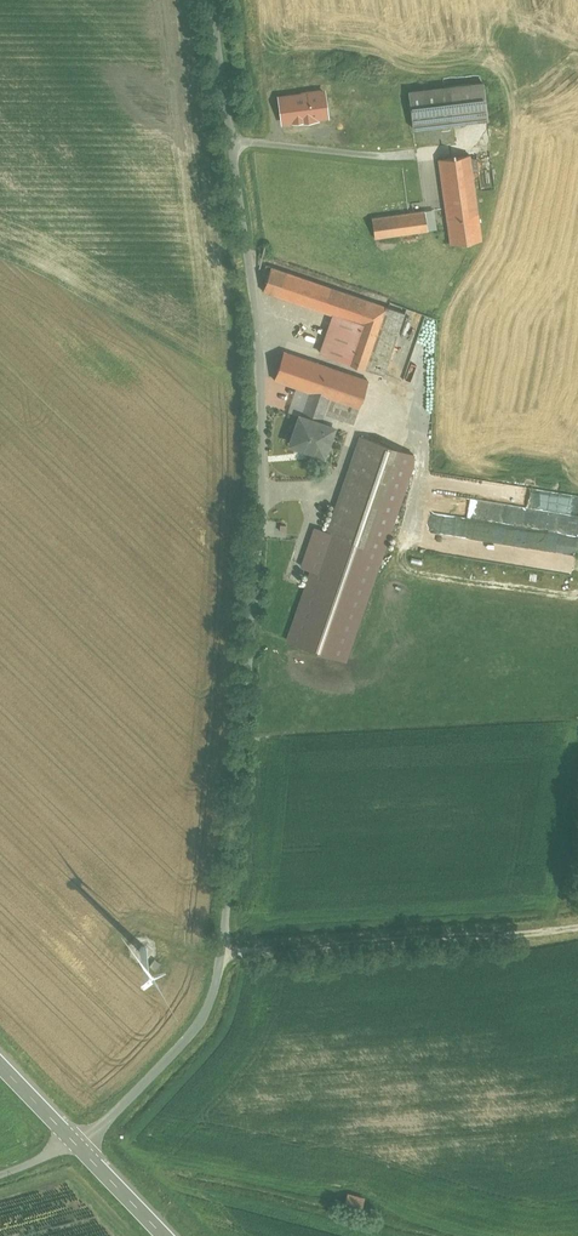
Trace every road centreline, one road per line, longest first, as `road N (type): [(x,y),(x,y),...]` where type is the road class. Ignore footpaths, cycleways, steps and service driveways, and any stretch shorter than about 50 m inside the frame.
road 1 (unclassified): [(231,146),(257,343),(262,495),(220,956),(195,1030),(105,1122),(73,1141)]
road 2 (track): [(220,956),(577,928)]
road 3 (unclassified): [(231,146),(211,0)]
road 4 (secondary): [(164,1235),(73,1141)]

